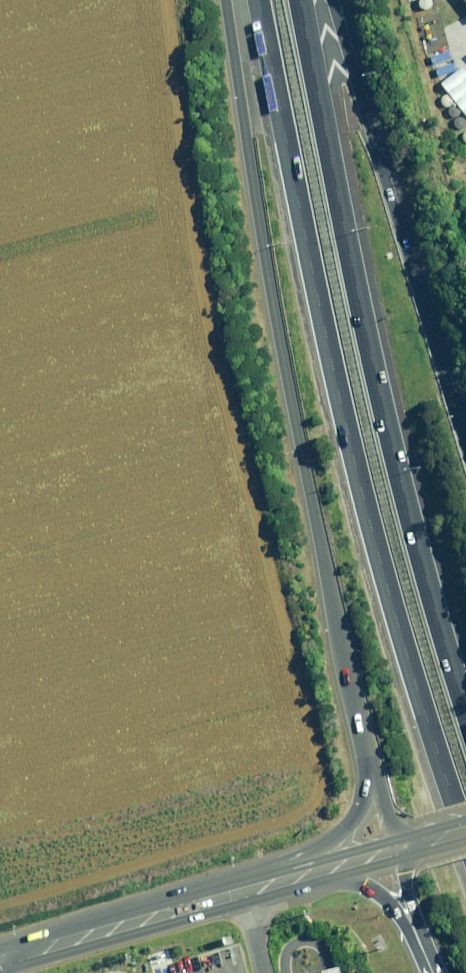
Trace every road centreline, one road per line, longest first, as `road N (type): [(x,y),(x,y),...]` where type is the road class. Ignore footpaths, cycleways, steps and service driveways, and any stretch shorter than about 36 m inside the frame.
road 1 (motorway): [(465,842),(402,656),(345,439),(257,0)]
road 2 (motorway): [(361,733),(242,164),(222,0)]
road 3 (motorway): [(297,0),(387,443),(465,719)]
road 4 (motorway): [(329,0),(465,444)]
road 5 (primary): [(32,952),(240,893)]
road 6 (motorway): [(329,859),(363,793),(361,733)]

